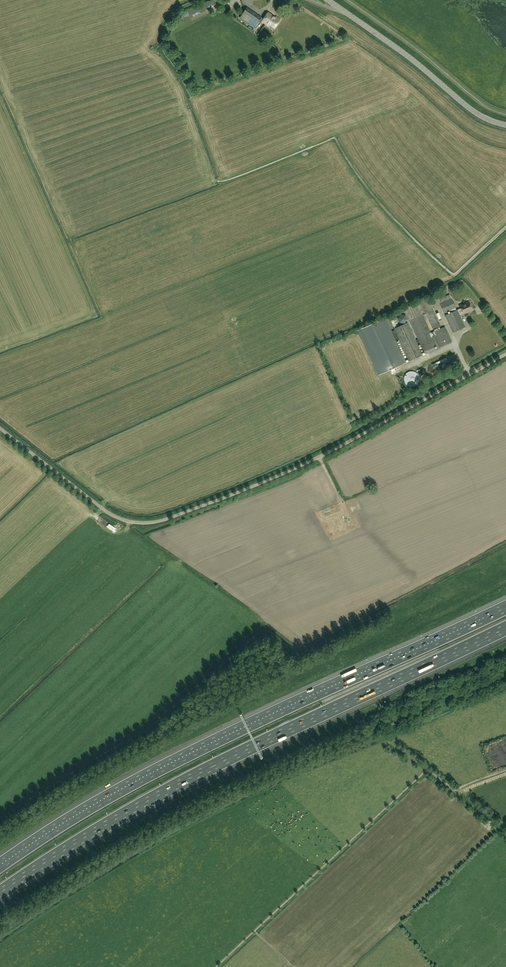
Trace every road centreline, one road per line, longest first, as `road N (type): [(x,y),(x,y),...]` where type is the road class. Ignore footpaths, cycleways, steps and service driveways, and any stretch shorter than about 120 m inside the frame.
road 1 (unclassified): [(0,428),(114,516),(153,522),(293,469),(505,354)]
road 2 (motorway): [(0,893),(136,807),(505,627)]
road 3 (motorway): [(505,608),(126,787),(0,866)]
road 4 (tertiary): [(505,125),(477,114),(328,0)]

